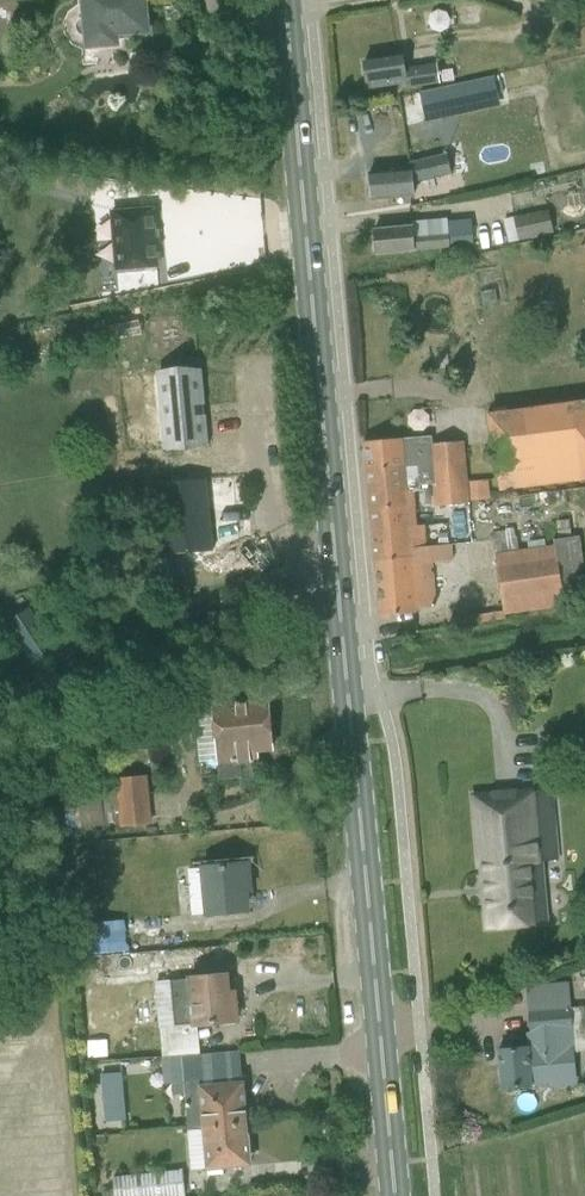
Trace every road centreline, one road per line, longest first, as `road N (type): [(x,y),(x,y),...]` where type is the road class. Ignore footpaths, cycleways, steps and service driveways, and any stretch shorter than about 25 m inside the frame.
road 1 (primary): [(394,1195),(284,0)]

